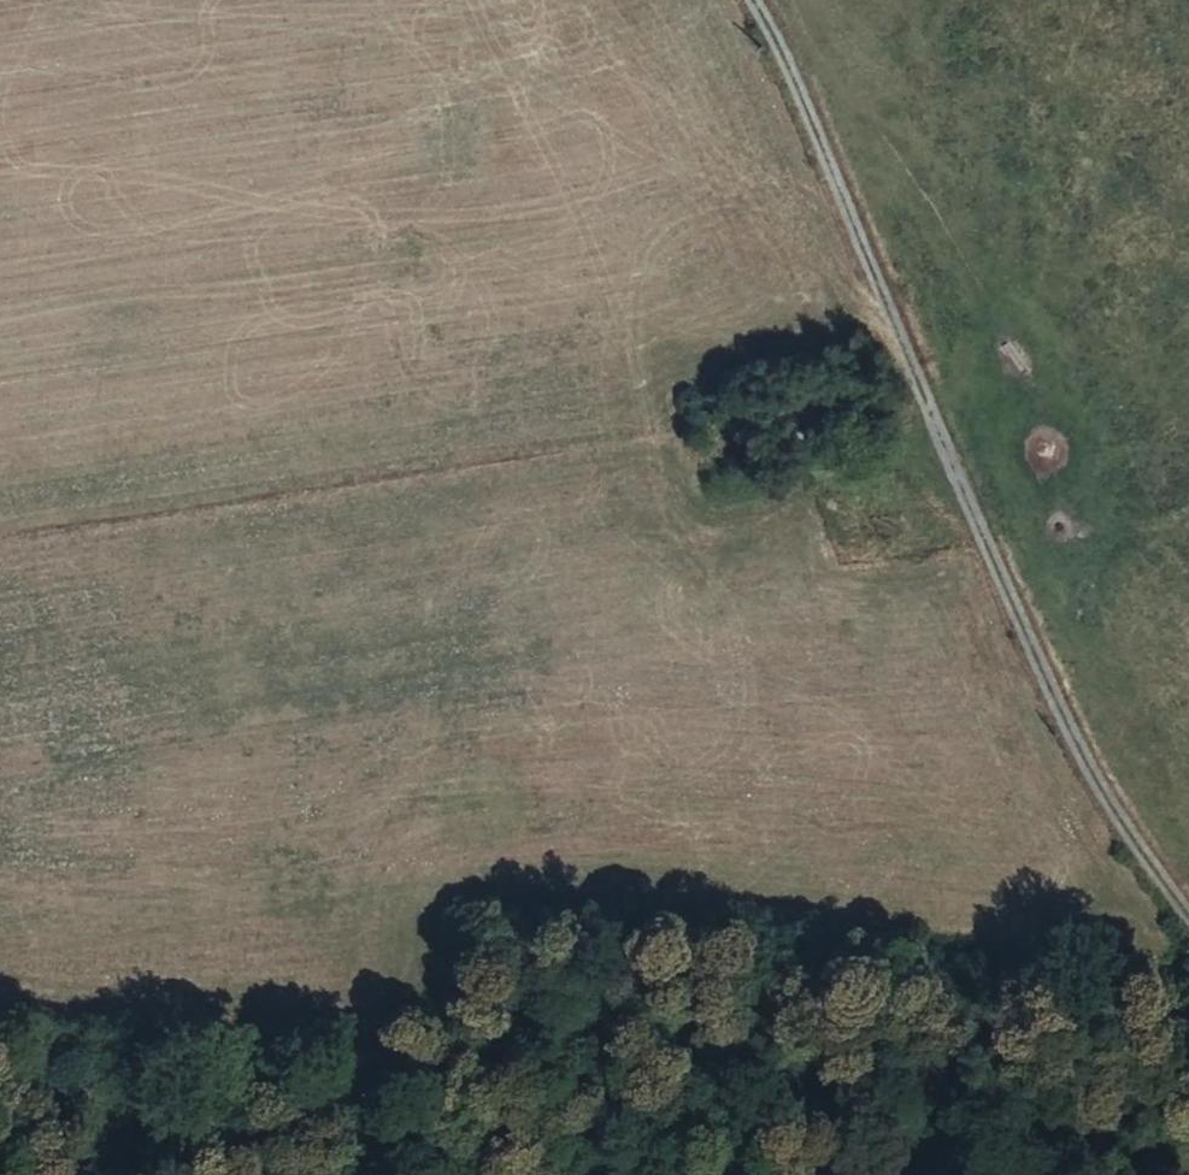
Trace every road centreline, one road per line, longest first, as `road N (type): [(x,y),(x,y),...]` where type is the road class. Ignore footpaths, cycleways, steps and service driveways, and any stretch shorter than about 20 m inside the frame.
road 1 (track): [(755,0),(775,31),(846,223),(1006,590),(1124,833),(1188,917)]

